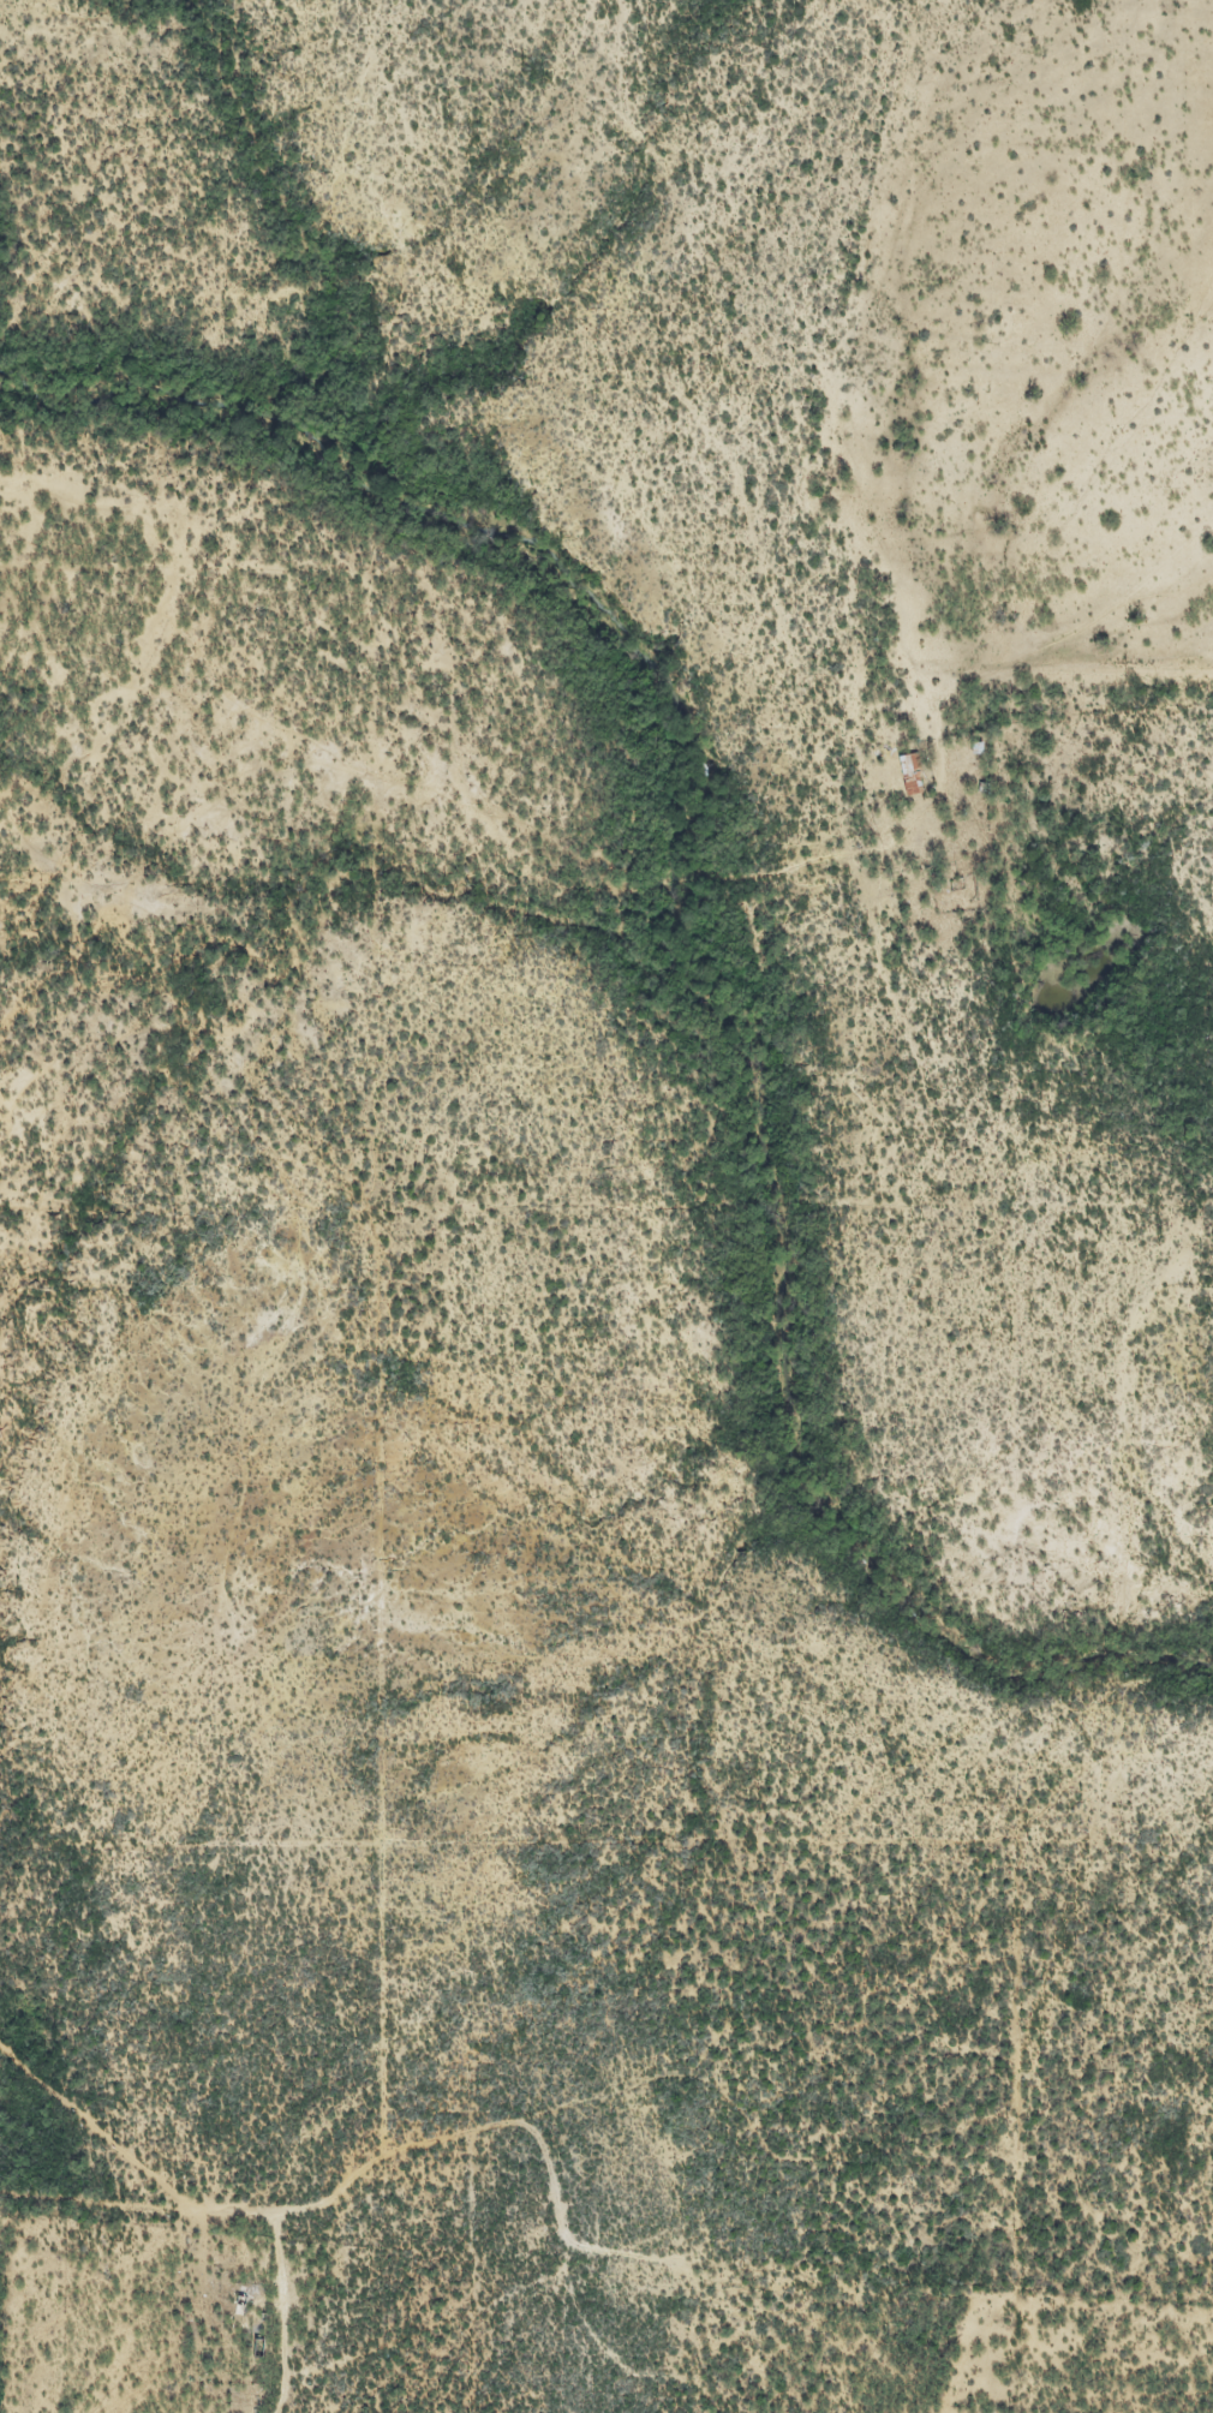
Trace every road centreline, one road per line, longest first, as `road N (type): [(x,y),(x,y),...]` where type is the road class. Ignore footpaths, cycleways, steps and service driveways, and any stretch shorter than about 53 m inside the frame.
road 1 (residential): [(0,2057),(189,2212),(269,2222),(280,2342)]

